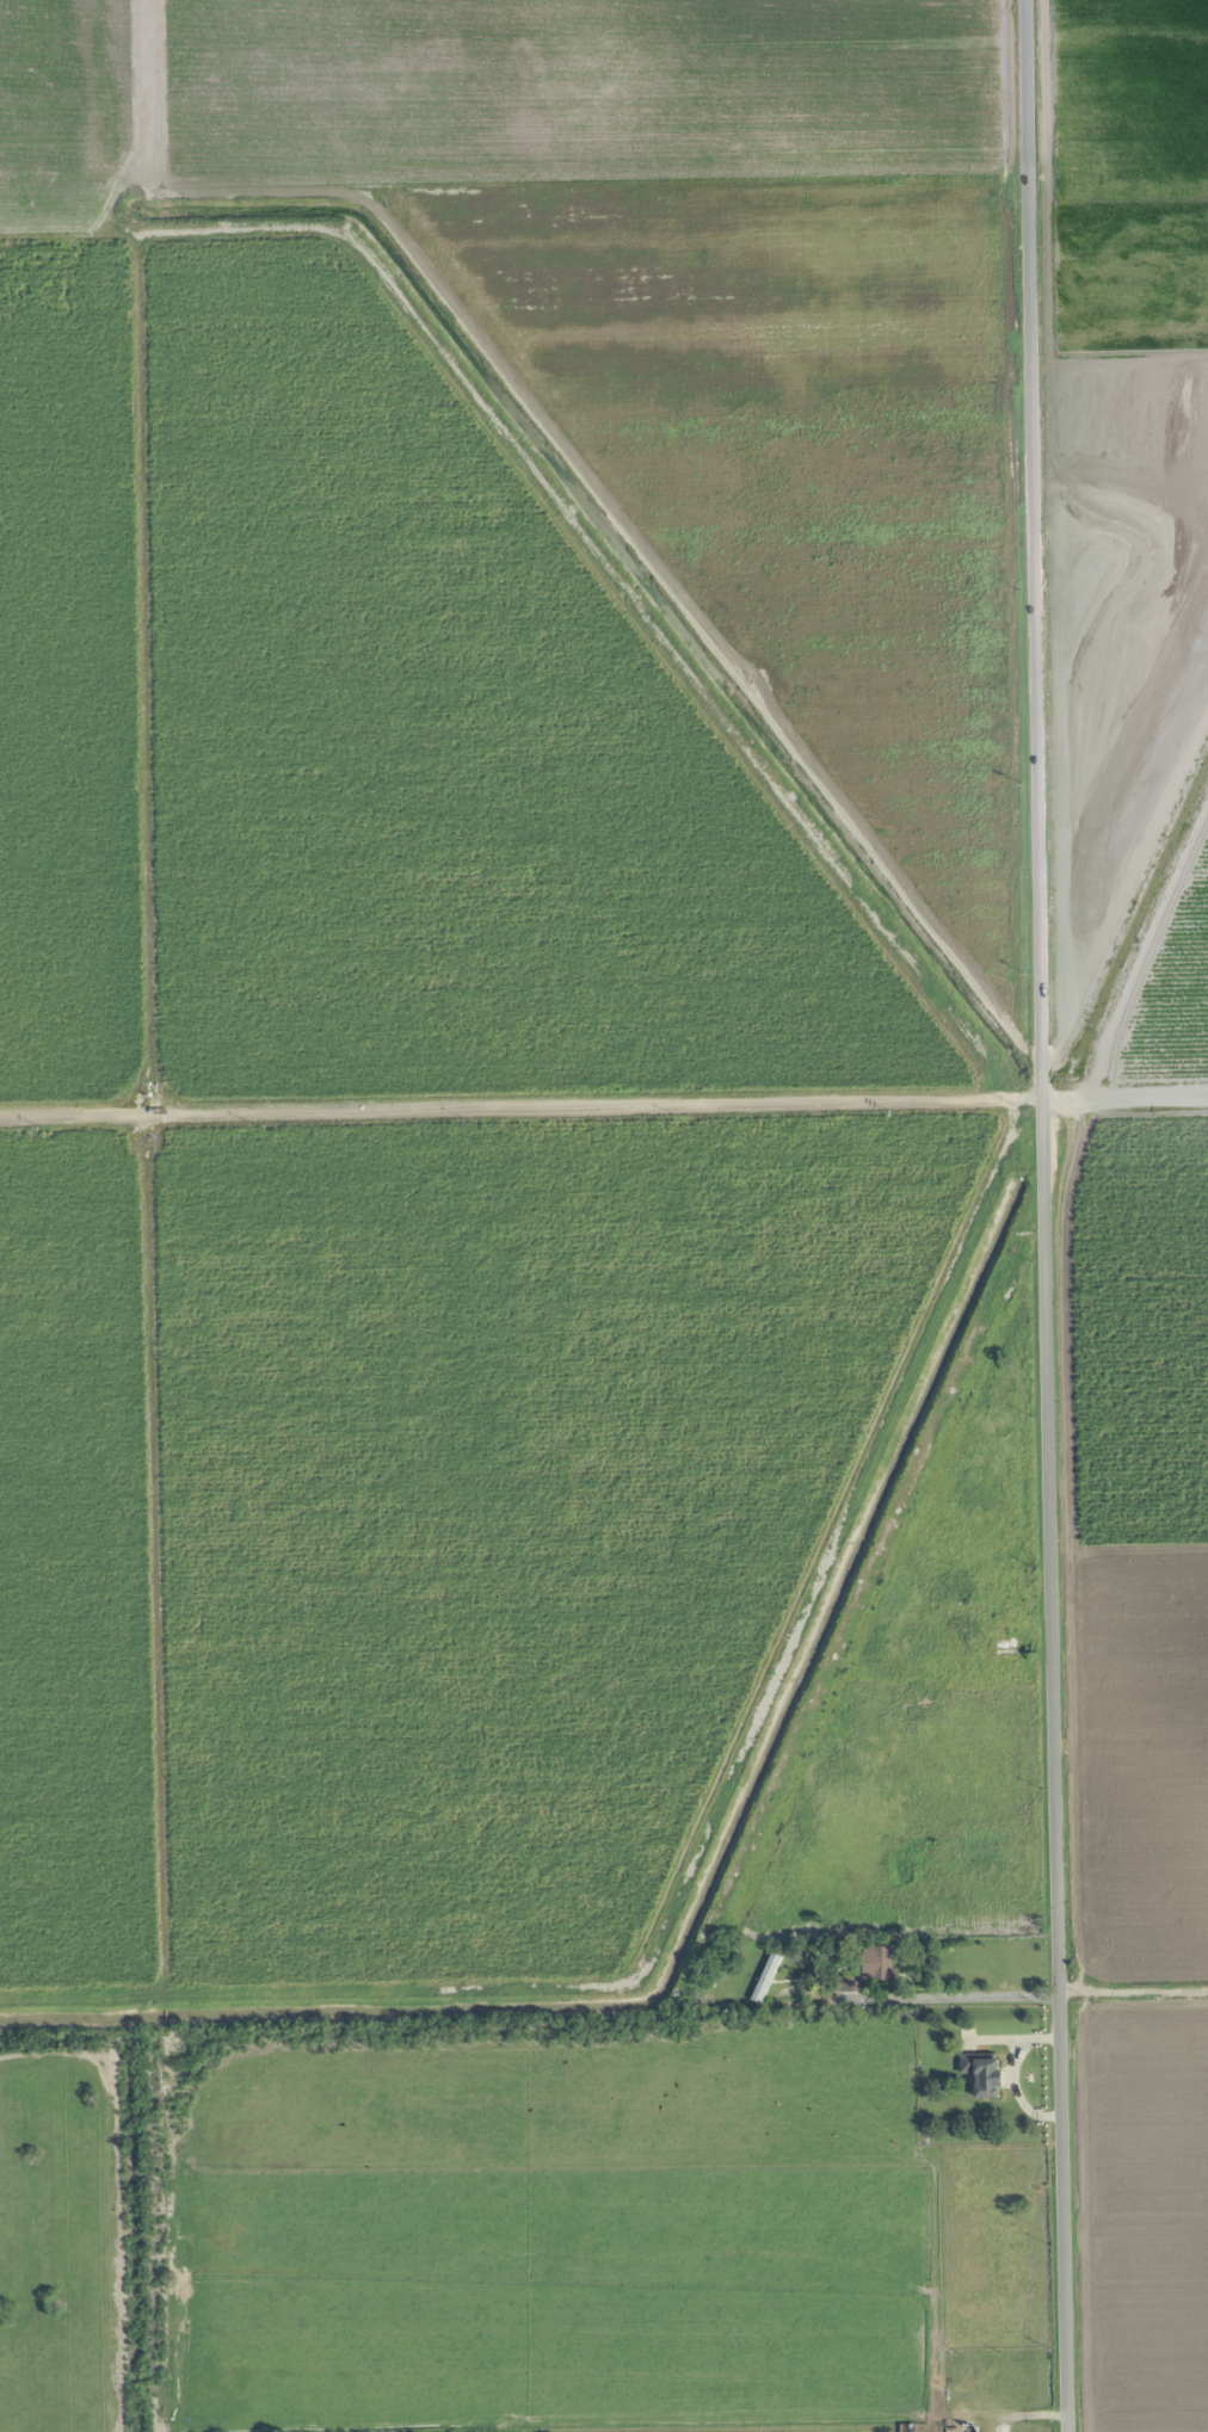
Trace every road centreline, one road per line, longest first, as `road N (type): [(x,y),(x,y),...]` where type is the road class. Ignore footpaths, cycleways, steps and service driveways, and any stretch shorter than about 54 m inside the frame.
road 1 (tertiary): [(1072,2431),(1030,0)]
road 2 (residential): [(0,1120),(1207,1098)]
road 3 (residential): [(588,2431),(833,1850)]
road 4 (residential): [(1065,1969),(1207,1967)]

